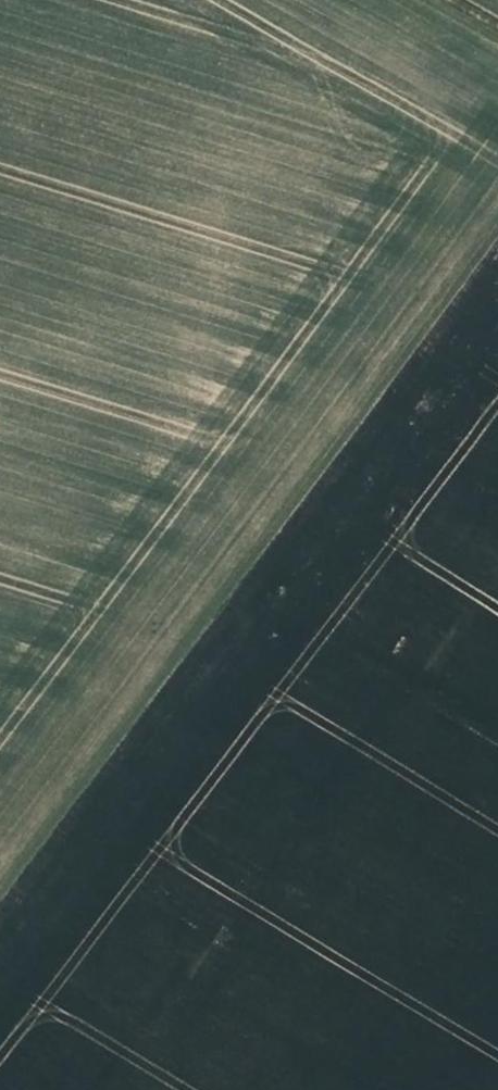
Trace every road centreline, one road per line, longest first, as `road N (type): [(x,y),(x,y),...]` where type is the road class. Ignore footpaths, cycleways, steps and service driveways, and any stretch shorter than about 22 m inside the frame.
road 1 (track): [(0,909),(497,252)]

